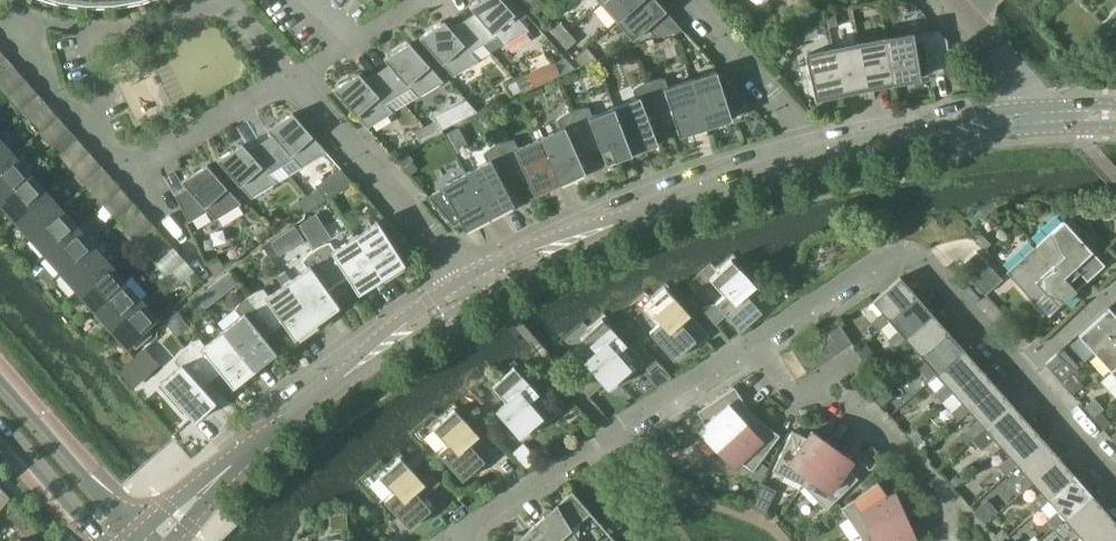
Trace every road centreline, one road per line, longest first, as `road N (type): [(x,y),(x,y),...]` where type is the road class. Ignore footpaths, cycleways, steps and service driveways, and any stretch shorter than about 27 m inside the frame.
road 1 (residential): [(747,344),(886,251),(909,249),(1115,476)]
road 2 (residential): [(457,540),(461,528),(747,344)]
road 3 (residential): [(945,540),(943,506),(921,474),(882,437),(822,400),(782,394),(747,344)]
road 4 (residential): [(468,278),(290,76)]
road 5 (tertiary): [(577,238),(823,156)]
road 6 (tertiary): [(139,533),(0,381)]
road 7 (residential): [(200,0),(109,29),(0,16)]
road 8 (residential): [(823,156),(696,0)]
road 9 (residential): [(290,76),(123,176)]
road 10 (tertiary): [(228,471),(378,351)]
road 11 (residential): [(123,176),(0,33)]
road 12 (tertiary): [(0,422),(104,540)]
road 13 (residential): [(290,76),(416,0)]
road 14 (residential): [(1047,107),(954,0)]
road 15 (tertiary): [(823,156),(958,129)]
road 16 (residential): [(207,275),(123,176)]

